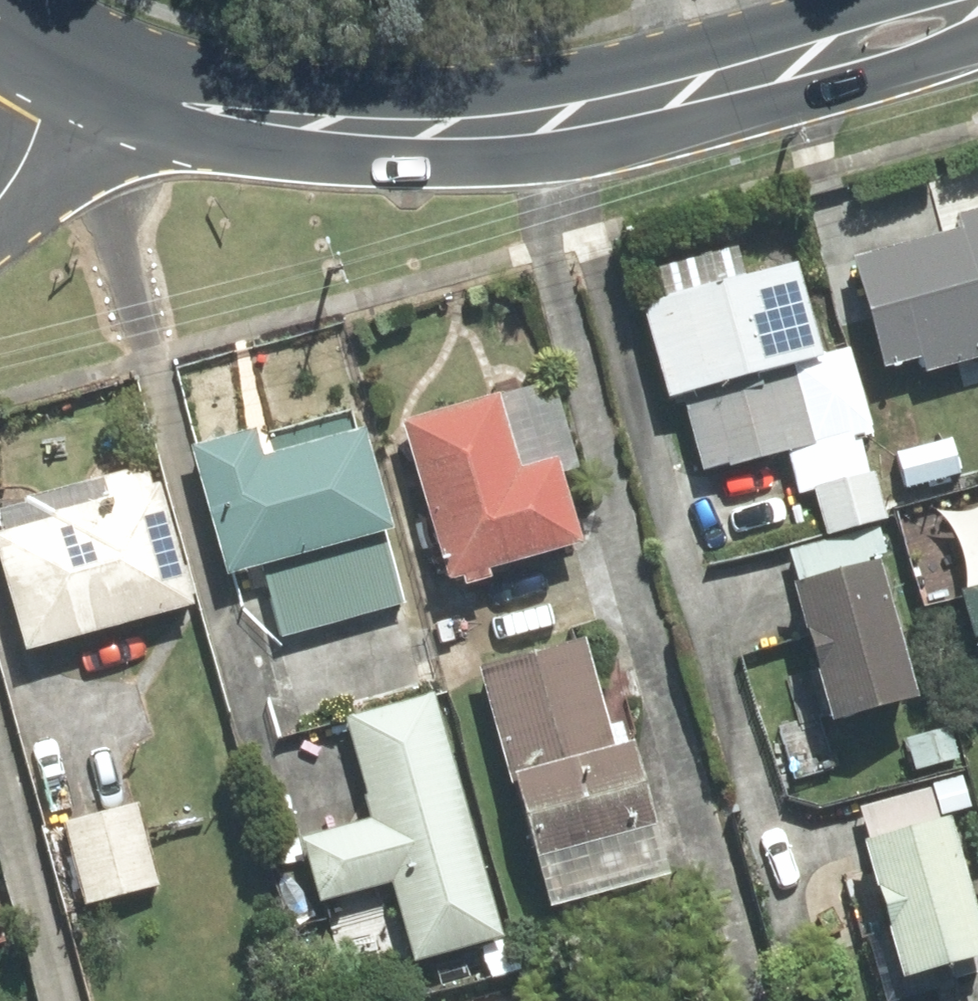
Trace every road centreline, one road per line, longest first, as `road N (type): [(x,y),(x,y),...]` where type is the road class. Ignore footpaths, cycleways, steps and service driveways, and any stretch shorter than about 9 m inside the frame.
road 1 (tertiary): [(977,12),(614,110),(421,132),(248,119),(168,102),(66,65)]
road 2 (residential): [(66,65),(0,199)]

